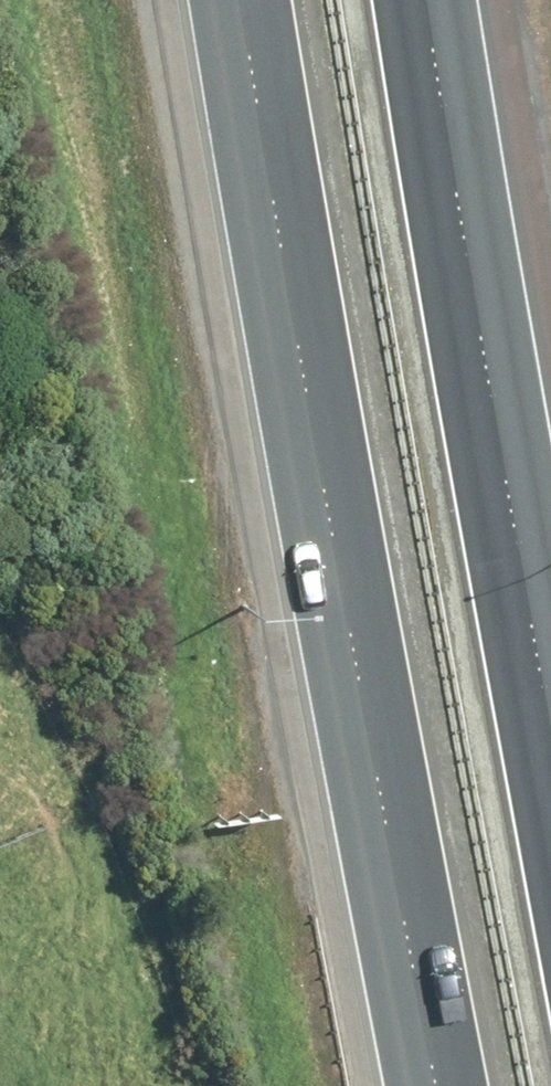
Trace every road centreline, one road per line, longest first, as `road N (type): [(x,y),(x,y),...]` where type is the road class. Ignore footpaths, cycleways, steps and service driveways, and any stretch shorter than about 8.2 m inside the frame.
road 1 (motorway): [(446,1085),(243,0)]
road 2 (motorway): [(425,0),(550,740)]

